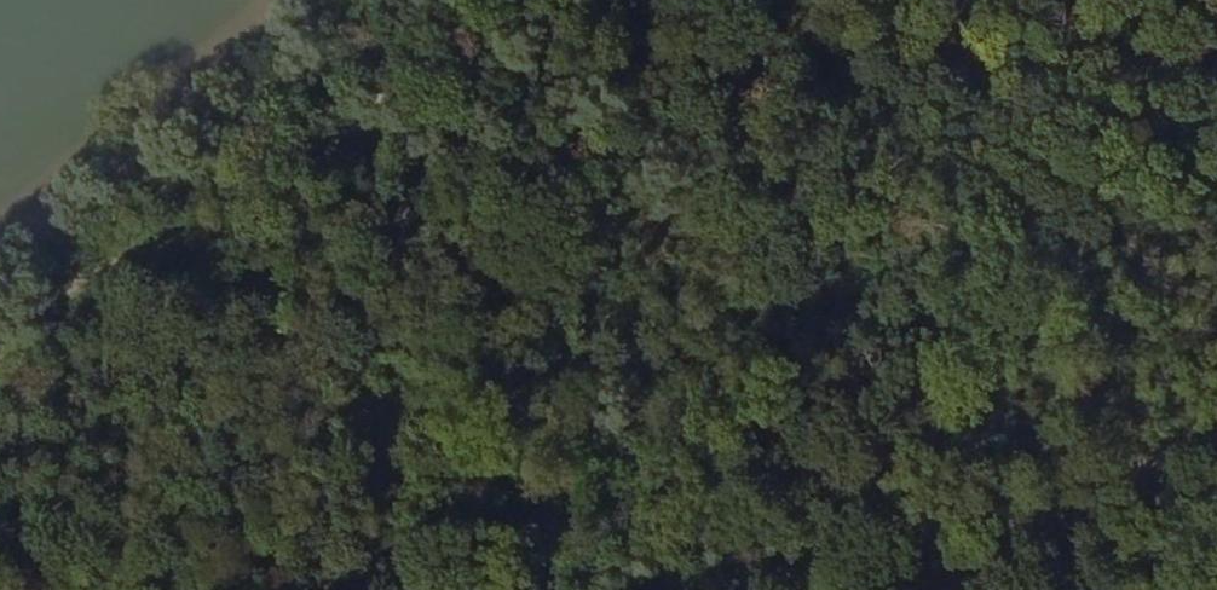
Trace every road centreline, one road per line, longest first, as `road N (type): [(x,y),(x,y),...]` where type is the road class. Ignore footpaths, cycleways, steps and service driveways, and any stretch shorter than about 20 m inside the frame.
road 1 (unclassified): [(875,589),(1110,494),(1216,412)]

